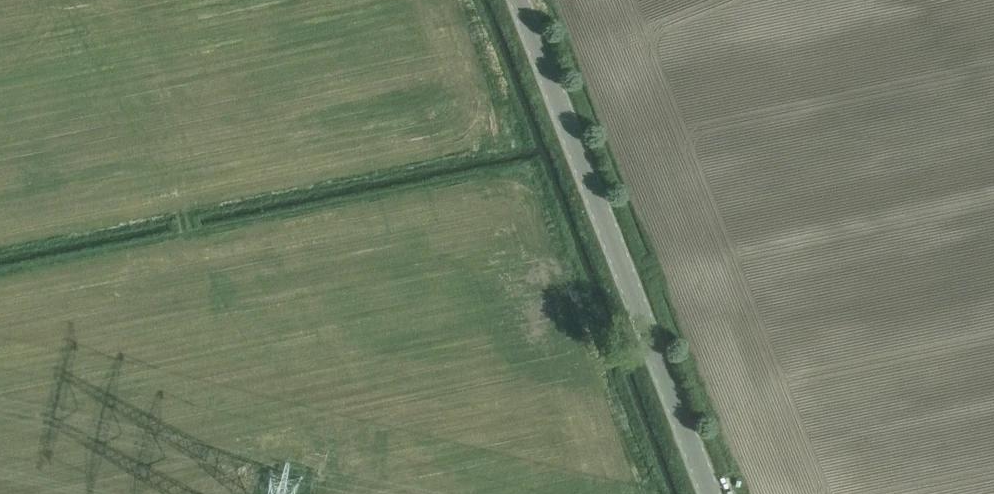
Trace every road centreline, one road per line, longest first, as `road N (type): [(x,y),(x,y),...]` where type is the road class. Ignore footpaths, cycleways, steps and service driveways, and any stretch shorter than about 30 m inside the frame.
road 1 (unclassified): [(711,493),(520,0)]

